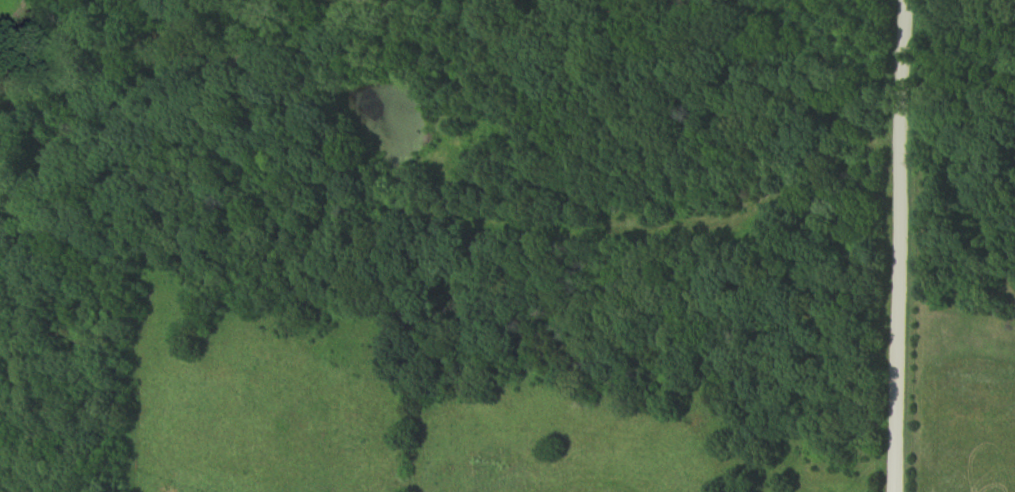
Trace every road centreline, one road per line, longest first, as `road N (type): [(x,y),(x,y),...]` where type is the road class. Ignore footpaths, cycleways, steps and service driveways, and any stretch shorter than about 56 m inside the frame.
road 1 (residential): [(897,491),(909,0)]

